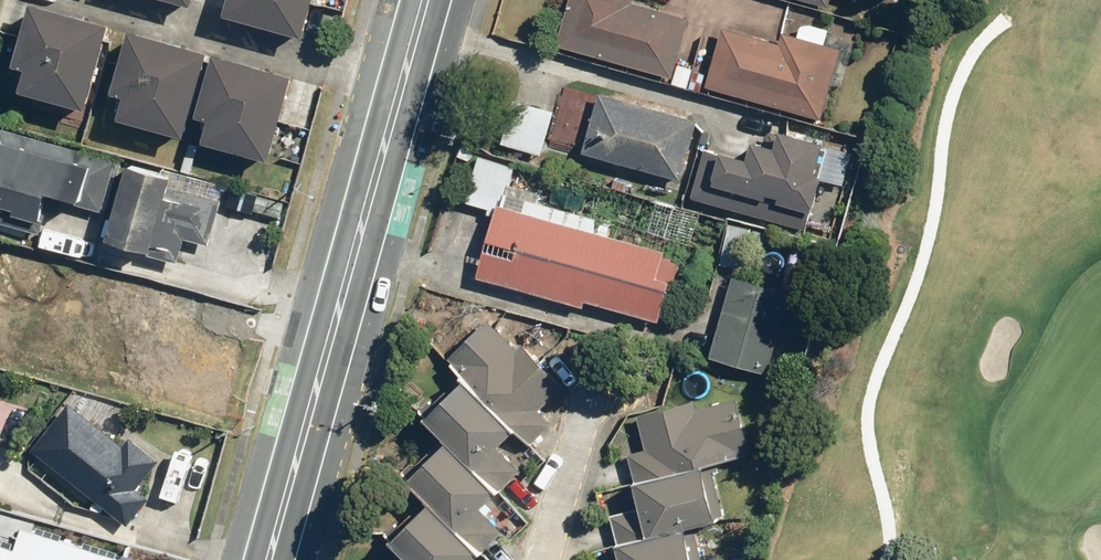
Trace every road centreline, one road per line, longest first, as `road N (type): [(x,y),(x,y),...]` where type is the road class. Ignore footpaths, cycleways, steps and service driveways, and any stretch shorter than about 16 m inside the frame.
road 1 (secondary): [(427,0),(269,559)]

